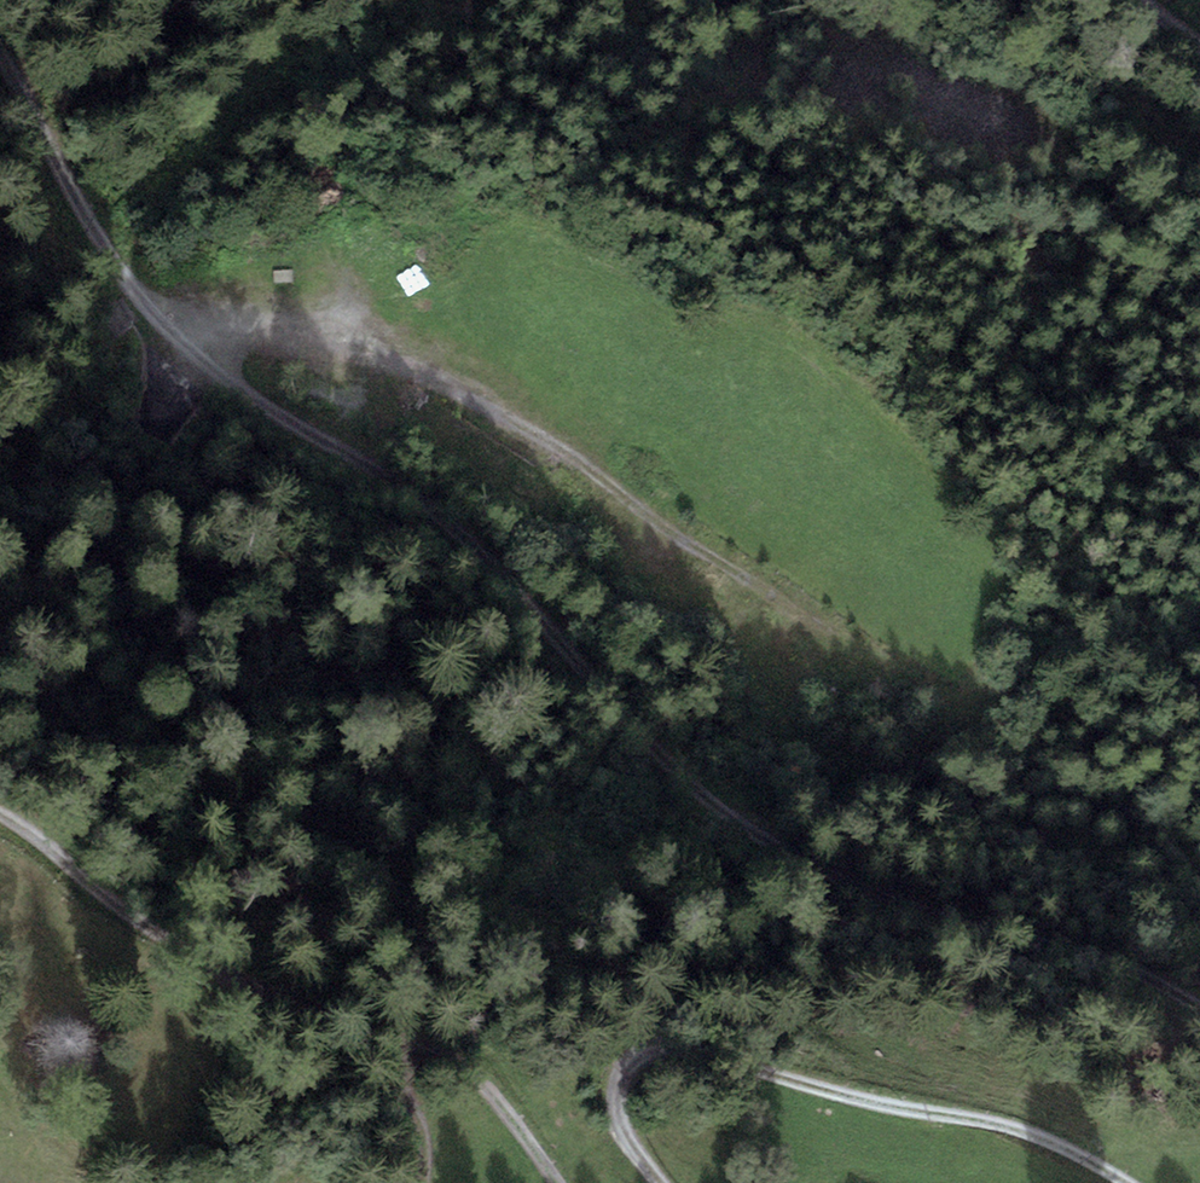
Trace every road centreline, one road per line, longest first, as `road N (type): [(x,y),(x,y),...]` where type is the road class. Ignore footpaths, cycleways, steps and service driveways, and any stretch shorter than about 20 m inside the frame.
road 1 (track): [(0,50),(83,220),(191,351),(480,550),(665,767),(812,874),(1162,984),(1199,1007)]
road 2 (track): [(558,1182),(464,1065),(354,1013),(229,976),(109,905),(32,835),(0,817)]
road 3 (track): [(1121,1182),(1033,1136),(882,1106),(670,1049),(634,1058),(618,1091),(622,1132),(662,1182)]
road 4 (track): [(191,351),(289,330),(415,368),(669,524),(733,586)]
road 5 (track): [(301,999),(388,1087),(422,1137),(421,1182)]

